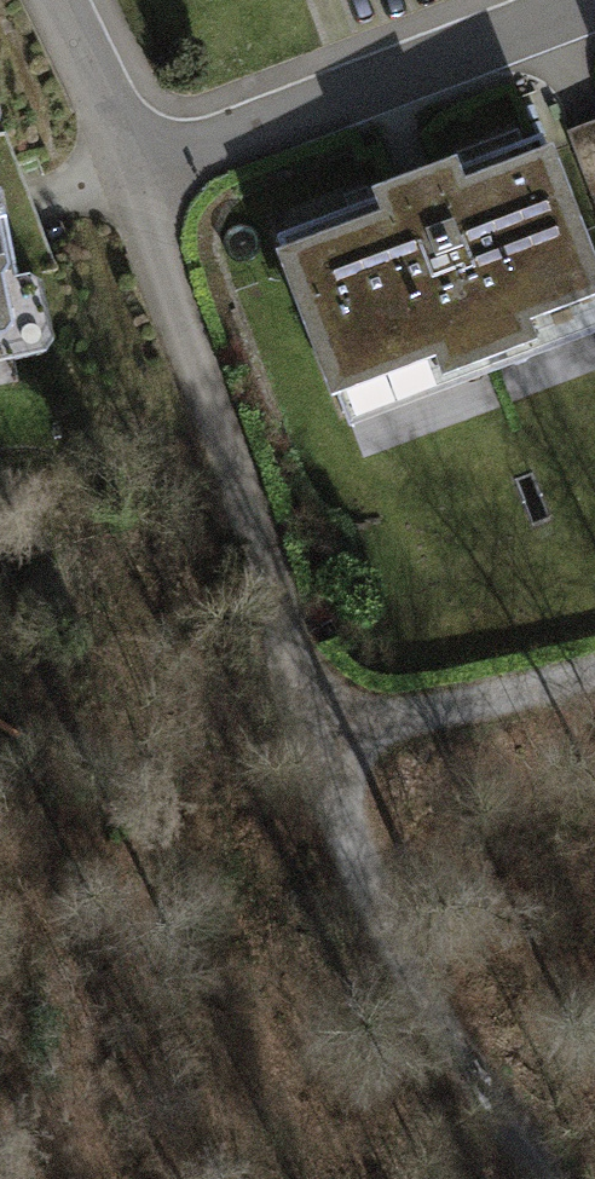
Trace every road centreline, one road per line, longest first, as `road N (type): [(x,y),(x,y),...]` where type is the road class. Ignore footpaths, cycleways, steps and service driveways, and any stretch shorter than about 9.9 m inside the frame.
road 1 (residential): [(138,170),(154,254),(231,462),(315,743)]
road 2 (track): [(315,743),(387,945),(550,1178)]
road 3 (residential): [(138,170),(594,8)]
road 4 (track): [(315,743),(594,671)]
road 5 (residential): [(54,0),(138,170)]

